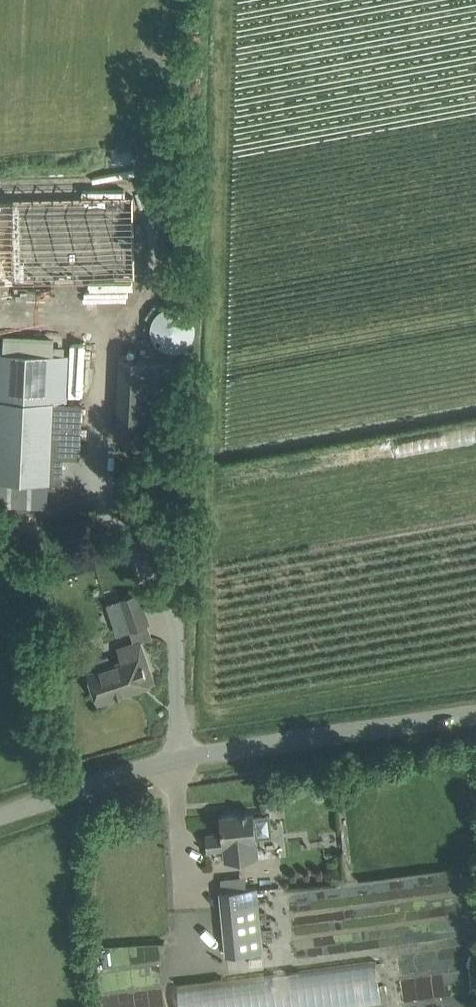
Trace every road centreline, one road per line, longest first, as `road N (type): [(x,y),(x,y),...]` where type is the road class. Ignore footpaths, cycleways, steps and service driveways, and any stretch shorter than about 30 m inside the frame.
road 1 (unclassified): [(0,827),(199,761),(475,720)]

